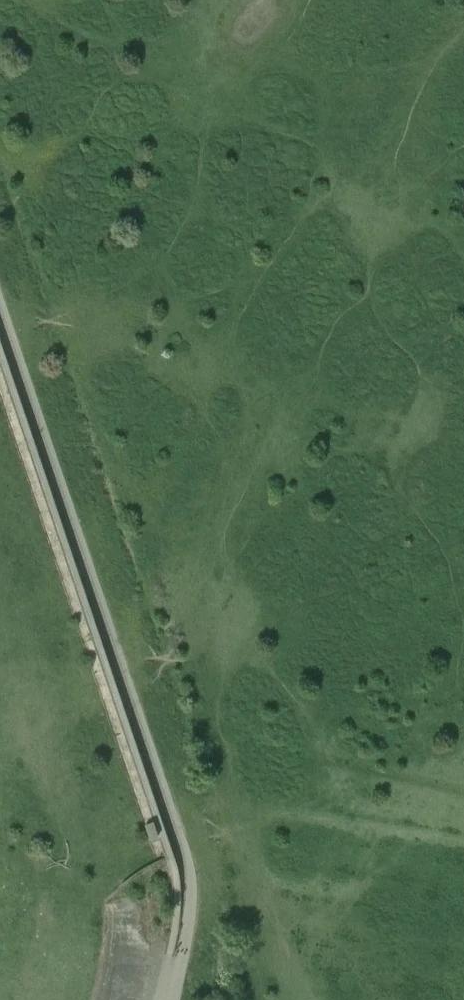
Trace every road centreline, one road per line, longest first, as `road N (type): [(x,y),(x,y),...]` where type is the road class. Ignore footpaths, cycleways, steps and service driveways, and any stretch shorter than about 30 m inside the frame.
road 1 (unclassified): [(172,999),(192,898),(186,857),(0,306)]

